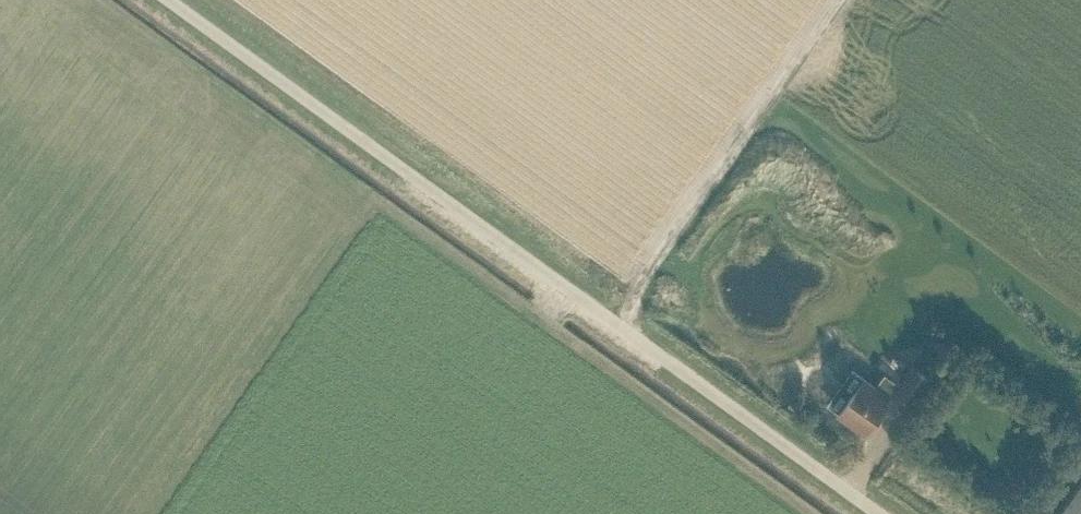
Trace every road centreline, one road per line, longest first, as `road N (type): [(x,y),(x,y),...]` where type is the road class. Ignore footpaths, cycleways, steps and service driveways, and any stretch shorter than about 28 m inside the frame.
road 1 (unclassified): [(881,513),(171,0)]

